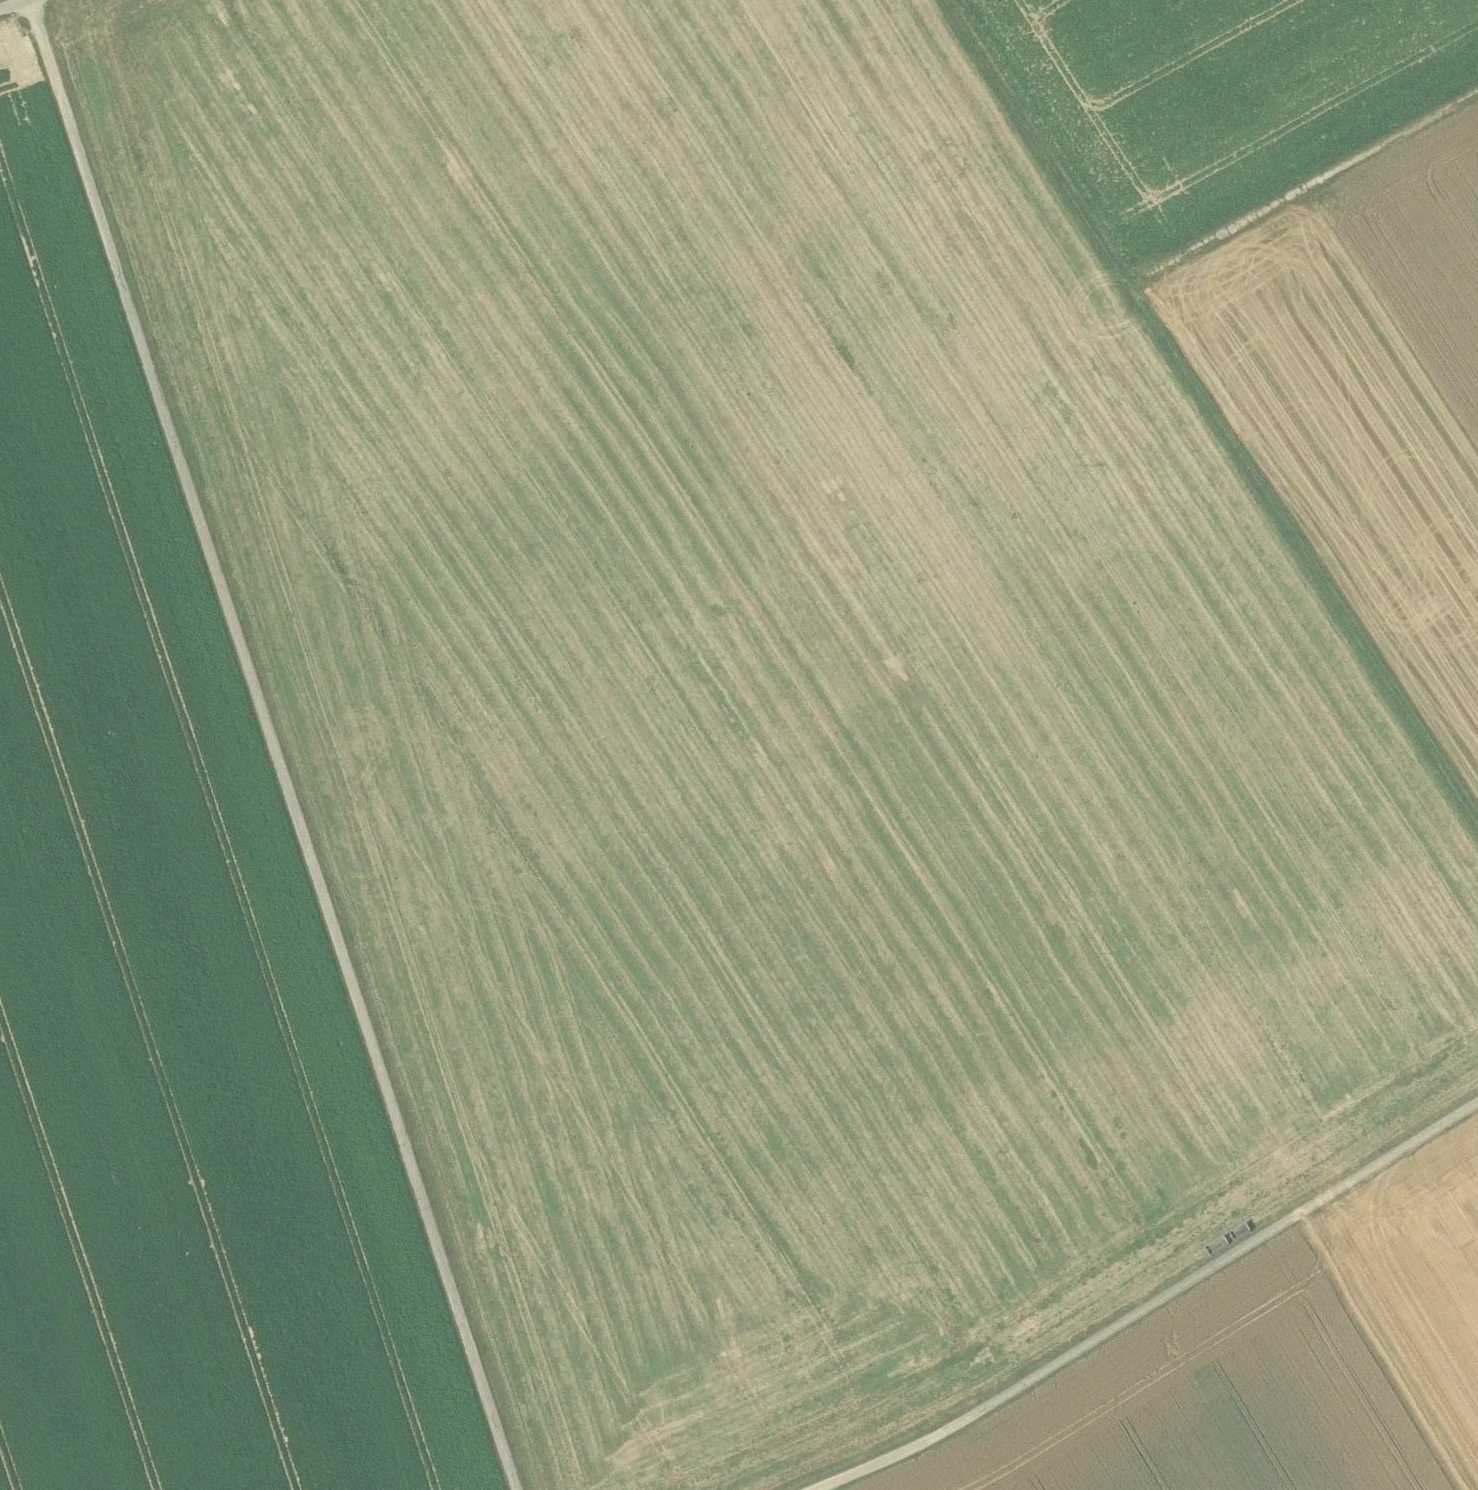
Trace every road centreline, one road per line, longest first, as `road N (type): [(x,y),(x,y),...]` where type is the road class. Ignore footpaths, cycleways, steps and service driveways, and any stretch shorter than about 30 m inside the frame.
road 1 (track): [(29,1),(517,1489)]
road 2 (track): [(945,0),(1477,821)]
road 3 (track): [(817,1489),(907,1453),(1477,1105)]
road 4 (track): [(1477,94),(1130,288)]

